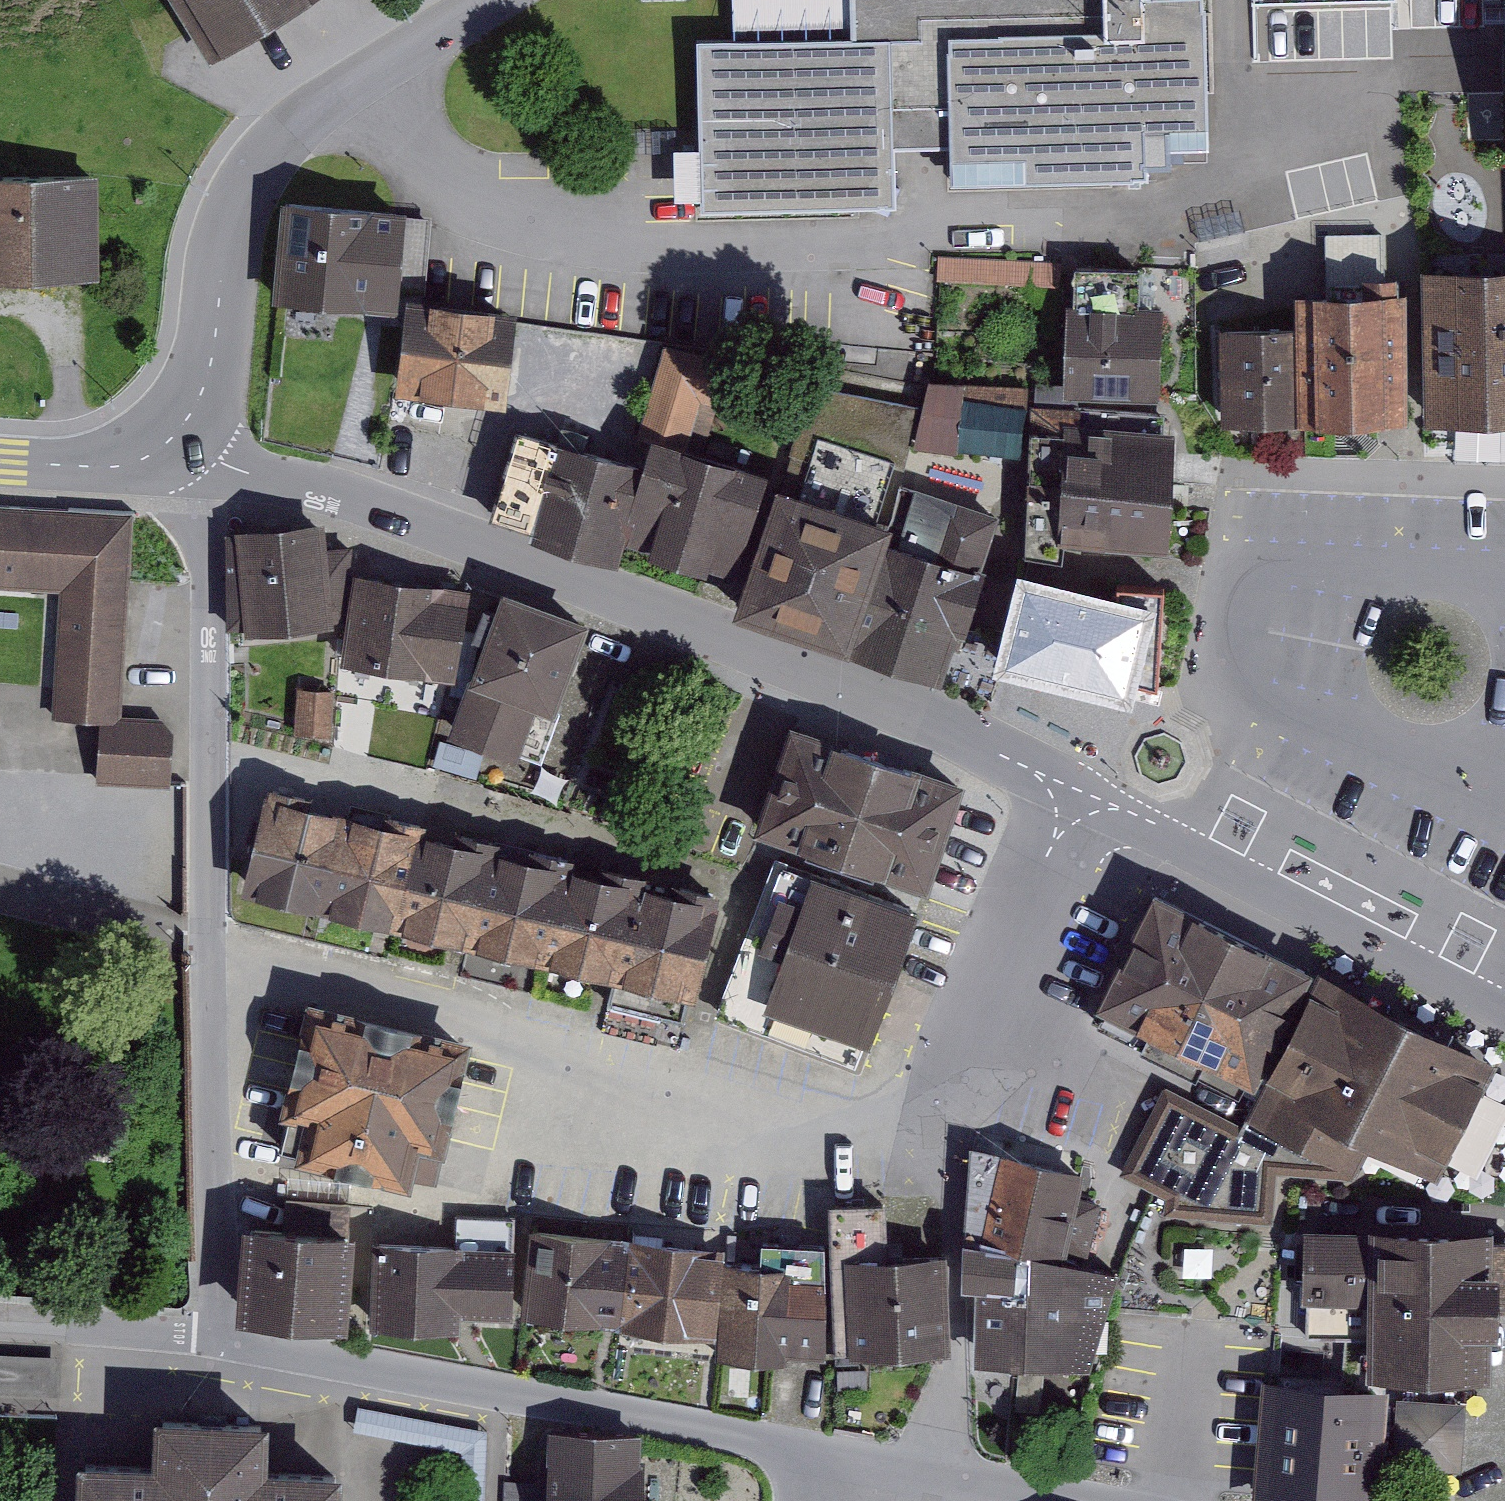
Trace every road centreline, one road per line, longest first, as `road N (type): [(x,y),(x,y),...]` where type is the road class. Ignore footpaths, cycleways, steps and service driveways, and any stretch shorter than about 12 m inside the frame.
road 1 (residential): [(1103,804),(953,1096),(850,1130),(771,1137),(557,1090),(462,1009),(207,956)]
road 2 (residential): [(1103,804),(878,696),(341,494),(205,460)]
road 3 (residential): [(880,1464),(215,1340)]
road 4 (tertiary): [(485,0),(338,90),(285,131),(252,175),(216,292),(209,378),(175,439)]
road 5 (residential): [(207,956),(205,460)]
road 6 (residential): [(1504,998),(1103,804)]
road 7 (residential): [(215,1340),(207,956)]
road 8 (residential): [(215,1340),(0,1323)]
road 9 (residential): [(1067,1500),(880,1464)]
road 10 (tertiary): [(175,439),(94,465),(0,464)]

